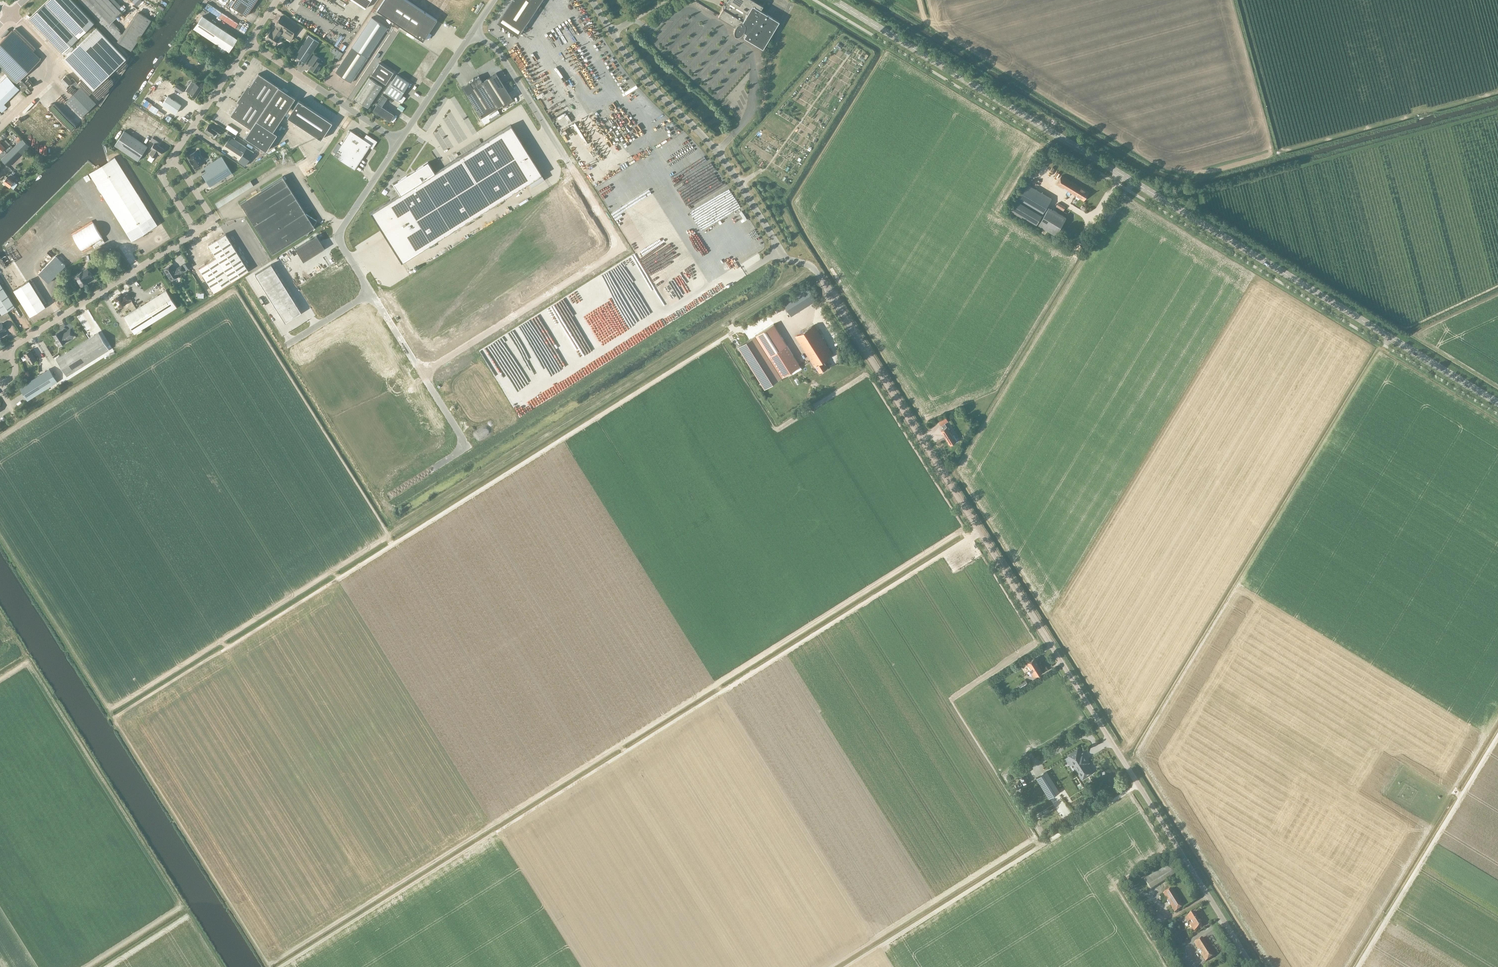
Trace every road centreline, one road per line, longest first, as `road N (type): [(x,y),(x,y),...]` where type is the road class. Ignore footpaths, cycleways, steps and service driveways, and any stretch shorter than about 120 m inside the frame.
road 1 (unclassified): [(1253,966),(816,271),(785,258),(721,158),(641,75),(591,0)]
road 2 (primary): [(1497,403),(833,0)]
road 3 (track): [(222,651),(734,332),(750,331)]
road 4 (unclassified): [(472,32),(499,53),(622,248),(421,373)]
road 5 (track): [(391,532),(814,268)]
road 6 (track): [(754,177),(791,186),(870,51),(840,38),(743,147),(752,174)]
road 7 (track): [(1357,966),(1497,735)]
road 8 (unclassified): [(6,351),(196,232)]
road 9 (unclassified): [(399,142),(249,42)]
road 10 (unclassified): [(421,373),(467,447),(388,496)]
road 11 (unclassified): [(399,142),(339,235),(371,293)]
road 12 (unclassified): [(0,128),(49,72),(44,51),(10,13)]
road 13 (unclassified): [(173,156),(249,42)]
road 14 (unclassified): [(472,32),(399,142)]

